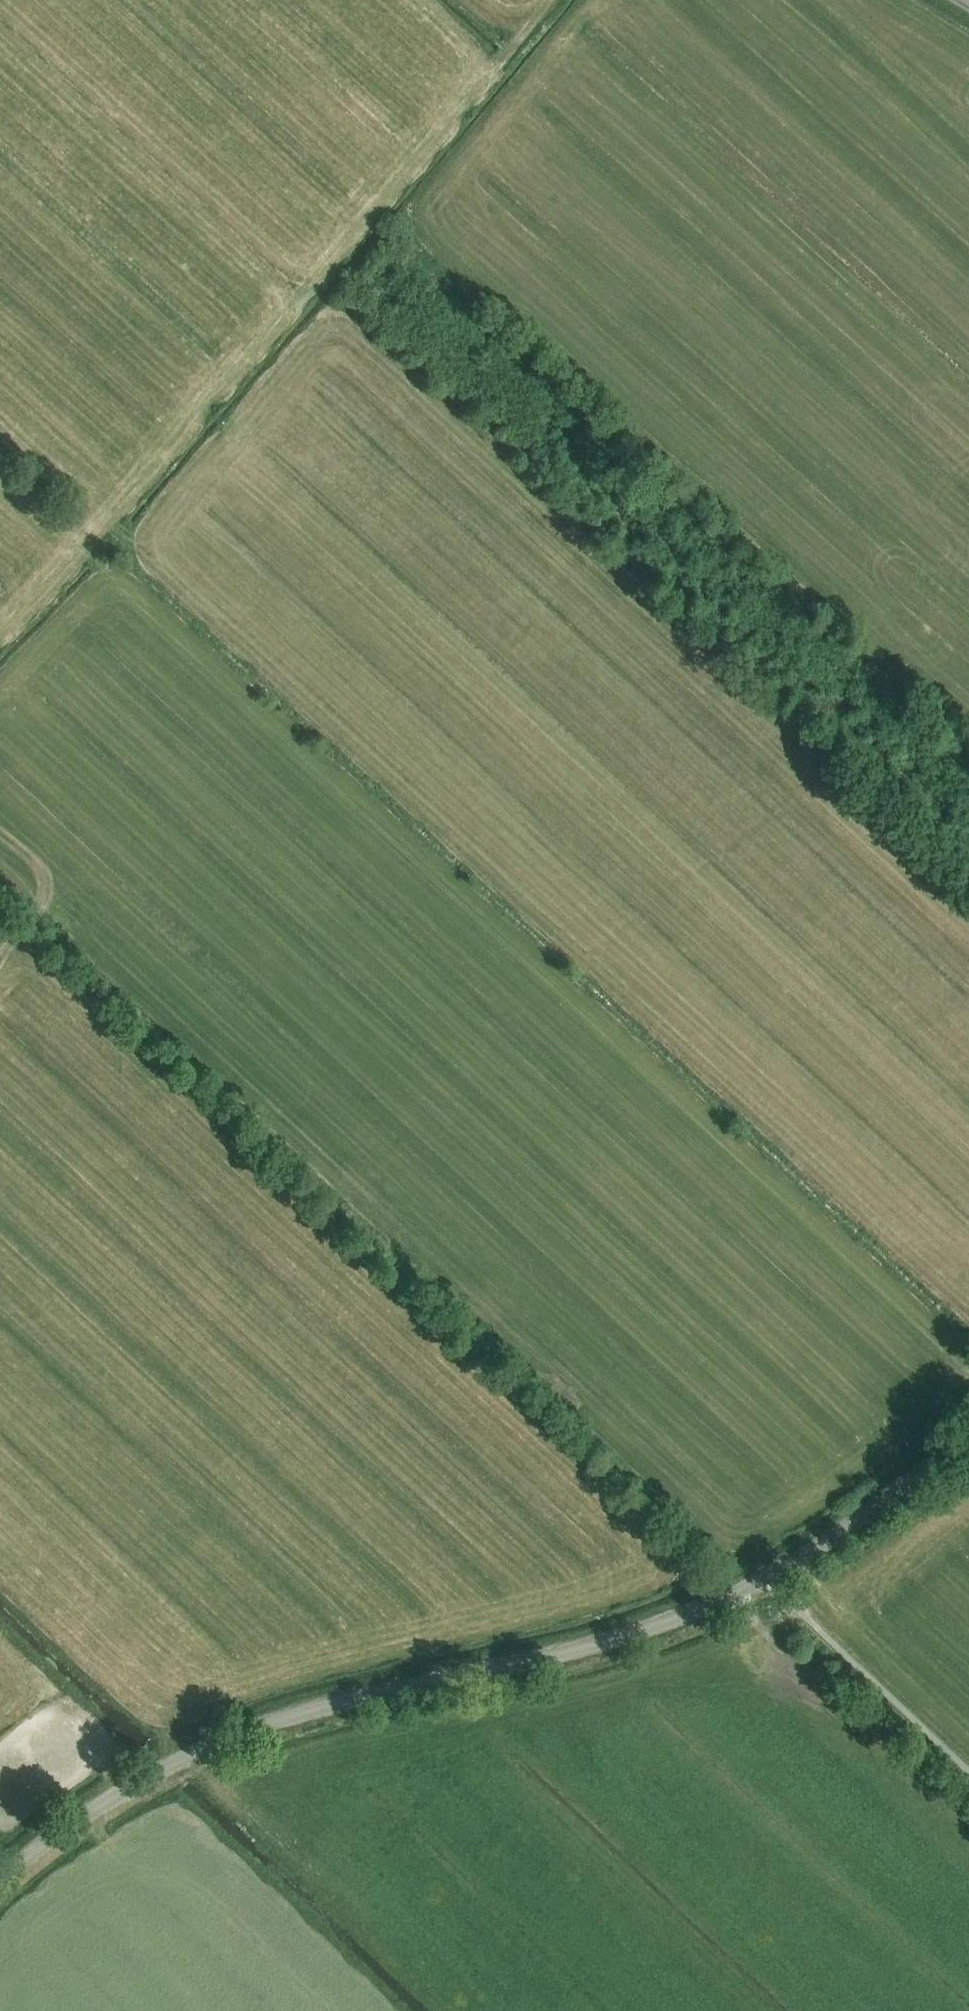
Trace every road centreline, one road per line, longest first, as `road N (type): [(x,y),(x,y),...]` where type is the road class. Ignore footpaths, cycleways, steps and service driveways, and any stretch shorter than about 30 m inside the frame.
road 1 (unclassified): [(0,1881),(147,1777),(309,1713),(594,1651),(716,1608),(840,1539),(968,1440)]

